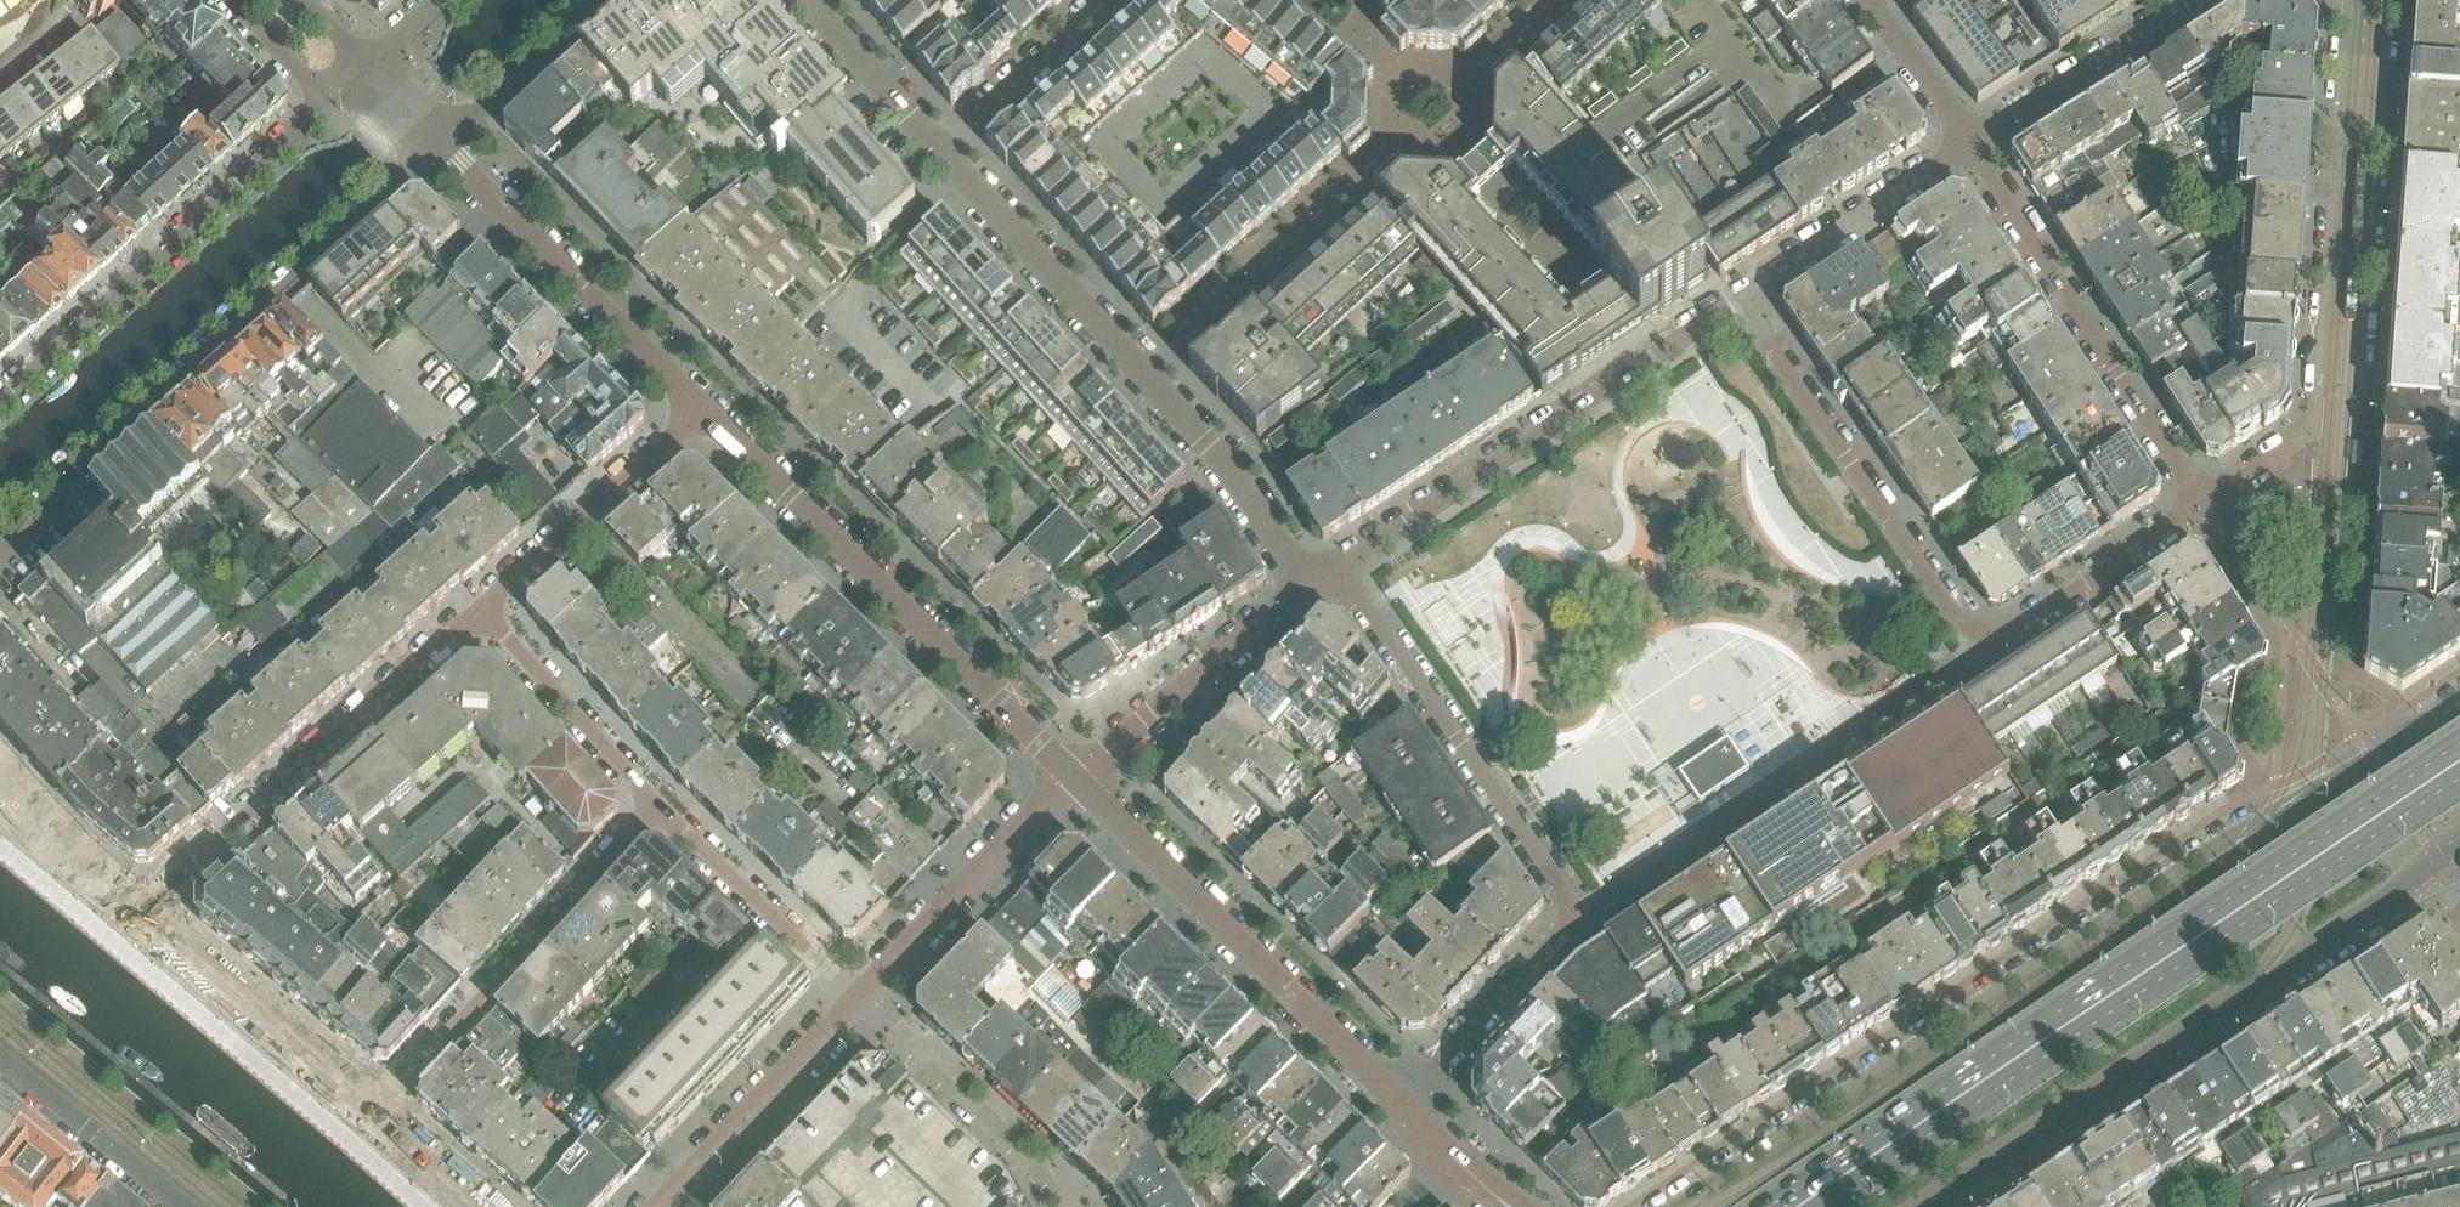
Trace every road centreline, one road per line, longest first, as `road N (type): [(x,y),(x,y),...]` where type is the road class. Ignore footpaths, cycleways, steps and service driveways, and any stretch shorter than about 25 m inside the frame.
road 1 (tertiary): [(2459,703),(2166,878),(1677,1206)]
road 2 (secondary): [(1802,1206),(2459,769)]
road 3 (residential): [(1403,1105),(1569,938),(1577,911),(1336,569)]
road 4 (residential): [(2202,505),(2006,636),(1974,633),(1764,341),(1743,295)]
road 5 (tertiary): [(1935,1206),(2320,948),(2436,860)]
road 6 (residential): [(0,556),(446,146)]
road 7 (residential): [(662,1206),(1077,780)]
road 8 (residential): [(1077,780),(708,411)]
road 9 (residential): [(1336,569),(1743,295)]
road 10 (residential): [(1403,1105),(1077,780)]
road 11 (residential): [(329,103),(0,397)]
road 12 (residential): [(365,1125),(656,806)]
road 13 (residential): [(2336,425),(2368,0)]
road 14 (residential): [(2202,505),(1968,150)]
road 15 (residential): [(708,411),(446,146)]
road 16 (residential): [(481,614),(231,829)]
road 17 (residential): [(365,1125),(122,917)]
road 18 (residential): [(708,411),(481,614)]
road 19 (residential): [(1077,780),(1310,587)]
road 20 (residential): [(1177,347),(1398,149)]
road 21 (residential): [(1147,374),(946,156)]
road 22 (residential): [(1968,150),(2202,0)]
road 23 (residential): [(1310,587),(1147,374)]
road 24 (residential): [(1743,295),(1968,150)]
road 25 (residential): [(656,806),(481,614)]
road 26 (residential): [(831,970),(656,806)]
road 27 (residential): [(0,1059),(182,1206)]
road 28 (residential): [(946,156),(1116,0)]
road 29 (residential): [(446,146),(617,0)]
road 30 (residential): [(946,156),(805,0)]
road 31 (residential): [(1968,150),(1858,0)]
road 32 (residential): [(122,917),(0,805)]
road 33 (residential): [(2336,425),(2202,505)]
road 34 (residential): [(233,0),(329,103)]
road 35 (residential): [(122,917),(231,829)]
road 36 (residential): [(1398,149),(1439,154),(1463,140),(1478,118),(1478,77)]
road 37 (residential): [(1498,1196),(1403,1105)]
road 38 (residential): [(1478,77),(1439,76),(1413,93),(1400,114),(1398,149)]
road 39 (residential): [(461,1206),(365,1125)]
road 40 (residential): [(329,103),(446,146)]

